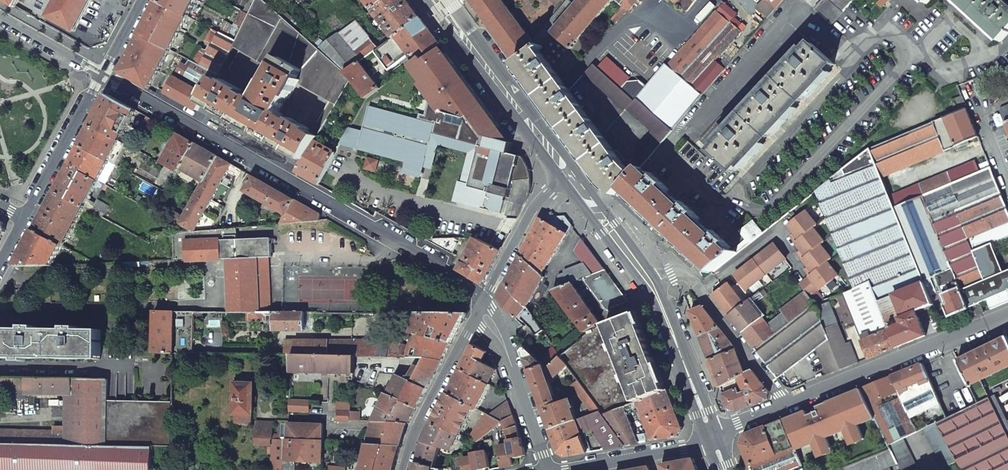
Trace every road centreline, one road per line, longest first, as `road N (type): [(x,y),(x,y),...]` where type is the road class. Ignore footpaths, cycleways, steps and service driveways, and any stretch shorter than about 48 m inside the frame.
road 1 (residential): [(102,76),(485,298)]
road 2 (residential): [(1007,314),(786,403)]
road 3 (tertiary): [(433,0),(564,163)]
road 4 (tertiary): [(564,163),(451,0)]
road 5 (residential): [(651,284),(671,274),(698,287),(786,403)]
road 6 (residential): [(549,469),(502,340),(478,311)]
road 7 (residential): [(478,311),(414,432),(406,469)]
road 8 (tertiary): [(651,284),(714,439)]
road 9 (unclassified): [(23,218),(102,76)]
road 10 (residential): [(564,163),(485,298)]
road 11 (tertiary): [(564,163),(651,284)]
road 12 (residential): [(714,439),(574,469)]

